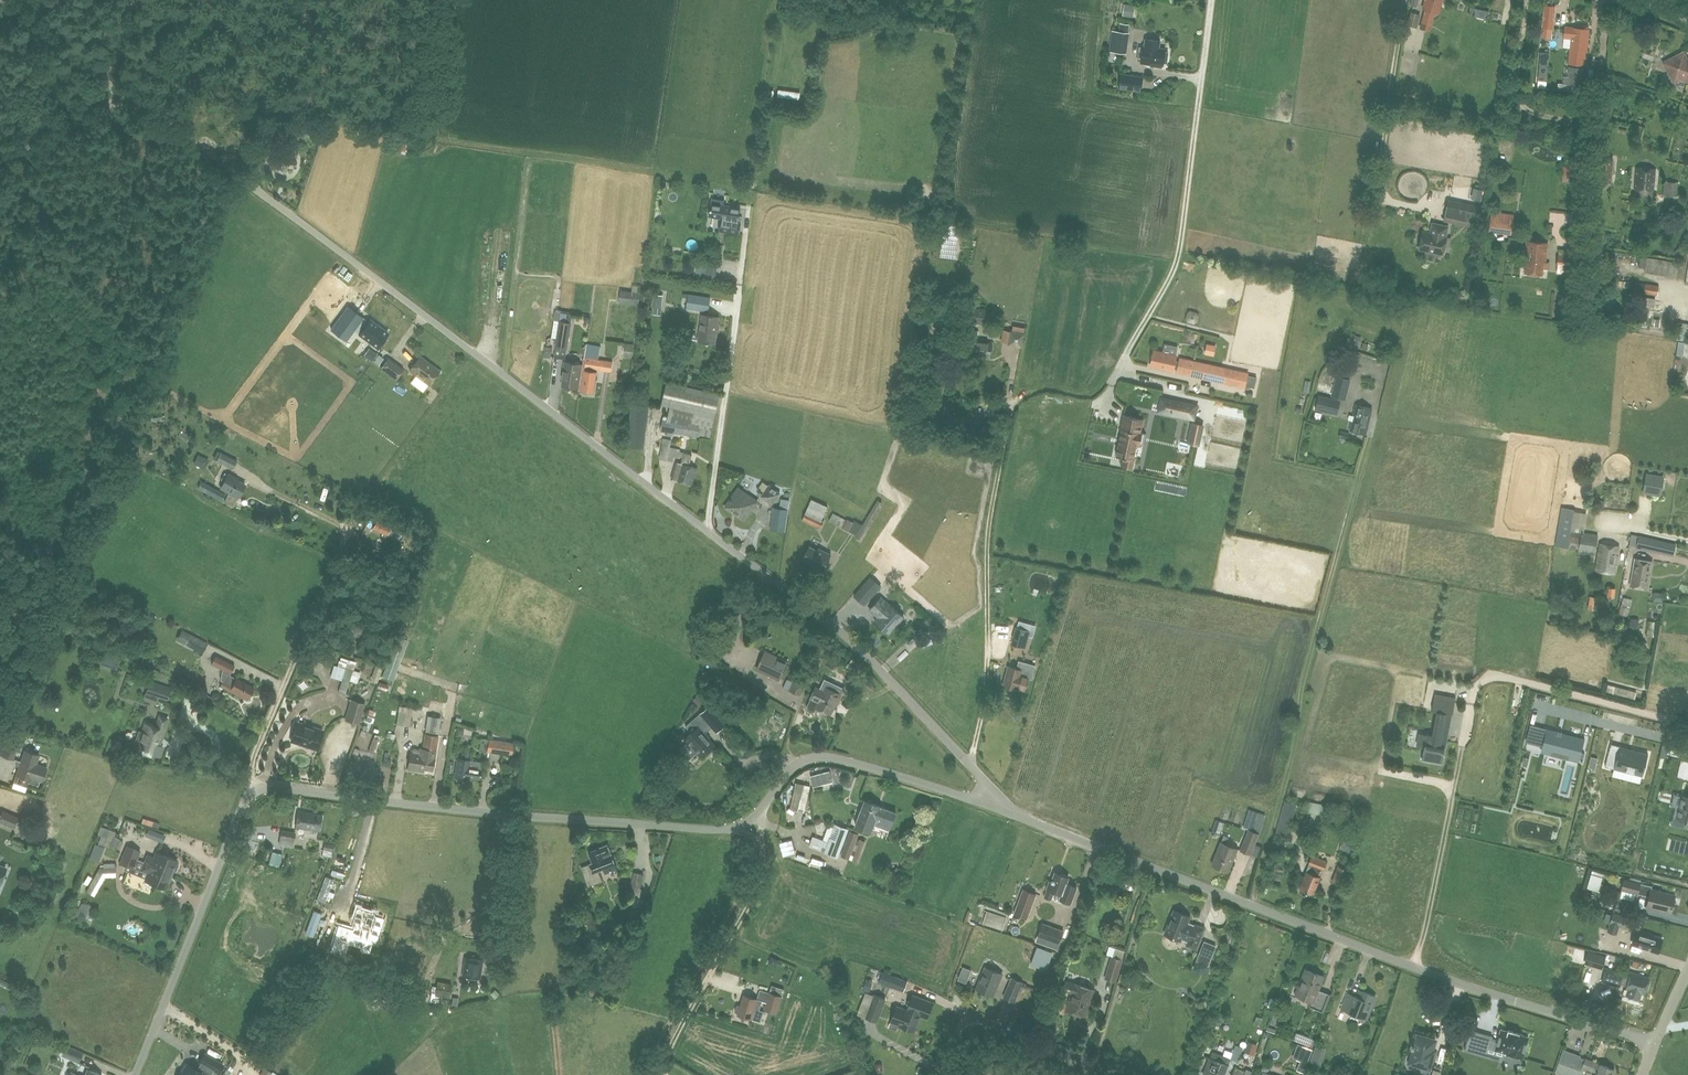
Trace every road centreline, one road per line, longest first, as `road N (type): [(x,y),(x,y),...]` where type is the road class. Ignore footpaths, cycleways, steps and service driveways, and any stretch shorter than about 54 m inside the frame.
road 1 (unclassified): [(987,805),(982,779),(862,650),(242,180)]
road 2 (unclassified): [(1655,1043),(1456,983),(987,805)]
road 3 (unclassified): [(252,785),(732,828)]
road 4 (unclassified): [(252,785),(254,757),(345,538),(340,526),(299,505)]
road 5 (unclassified): [(134,1074),(252,785)]
road 6 (unclassified): [(763,806),(797,763),(822,756),(987,805)]
road 7 (unclassified): [(666,1057),(756,893),(762,849)]
road 8 (unclassified): [(941,1074),(958,1029),(977,1019),(1113,1074)]
road 9 (track): [(112,91),(242,180)]
road 10 (track): [(0,2),(112,91)]
road 11 (track): [(0,155),(112,91)]

